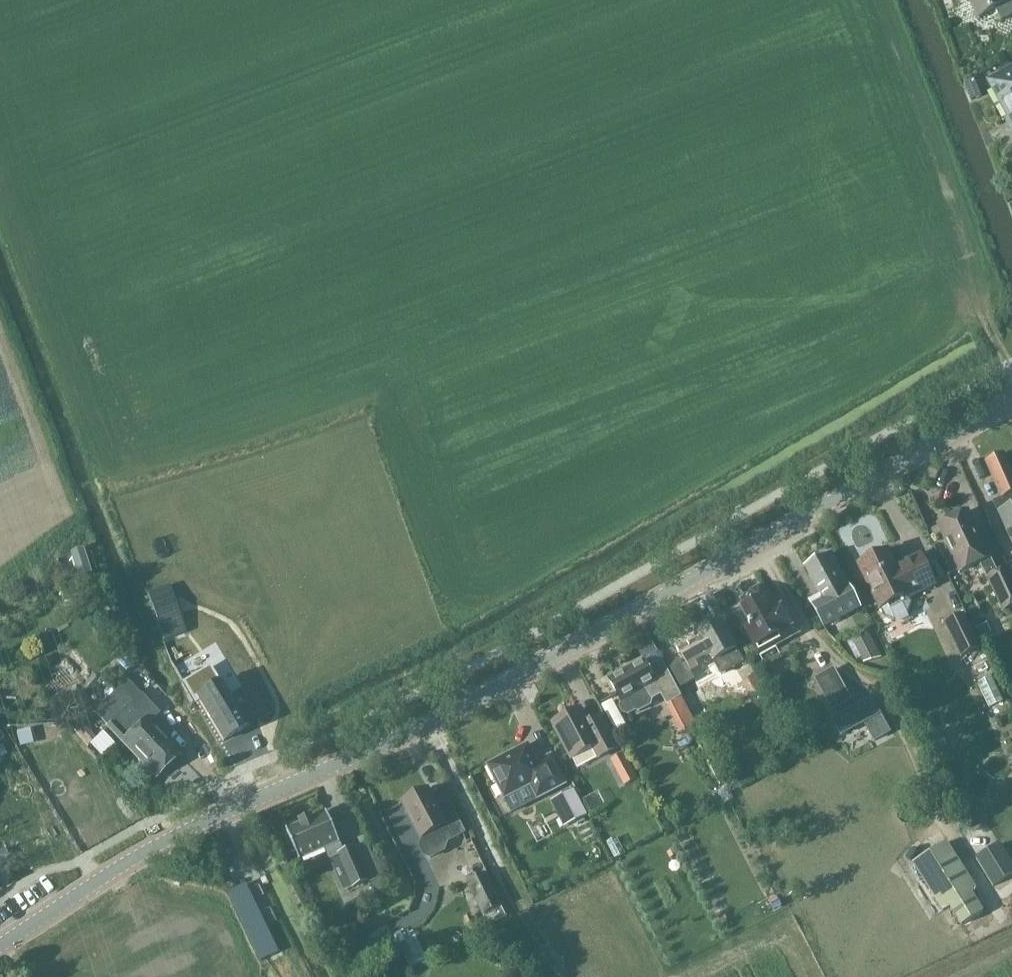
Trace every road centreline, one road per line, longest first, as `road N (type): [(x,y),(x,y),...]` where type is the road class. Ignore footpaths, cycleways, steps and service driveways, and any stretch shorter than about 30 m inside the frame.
road 1 (tertiary): [(0,945),(126,860),(421,726),(1011,398)]

